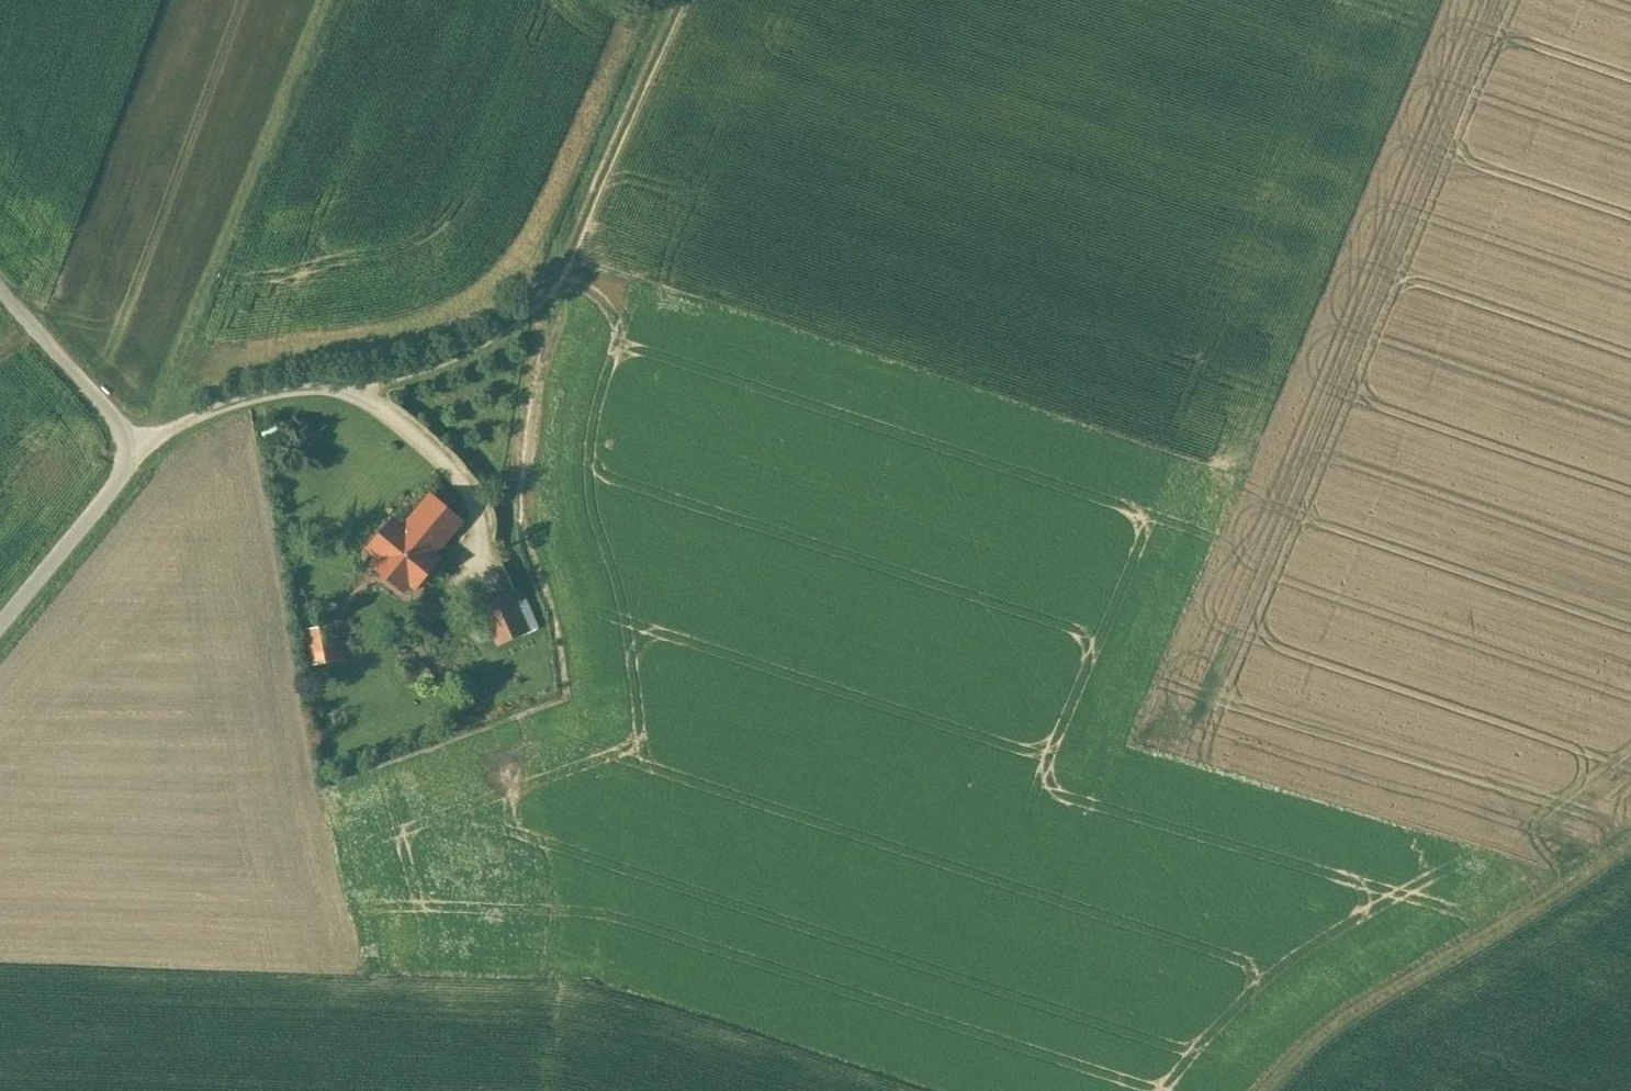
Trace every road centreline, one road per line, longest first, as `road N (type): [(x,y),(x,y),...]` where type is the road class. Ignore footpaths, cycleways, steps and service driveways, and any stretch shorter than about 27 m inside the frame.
road 1 (track): [(671,6),(568,261),(484,343),(342,388)]
road 2 (track): [(1266,1090),(1328,1030),(1630,840)]
road 3 (residential): [(0,292),(114,419),(127,441),(127,465),(0,616)]

